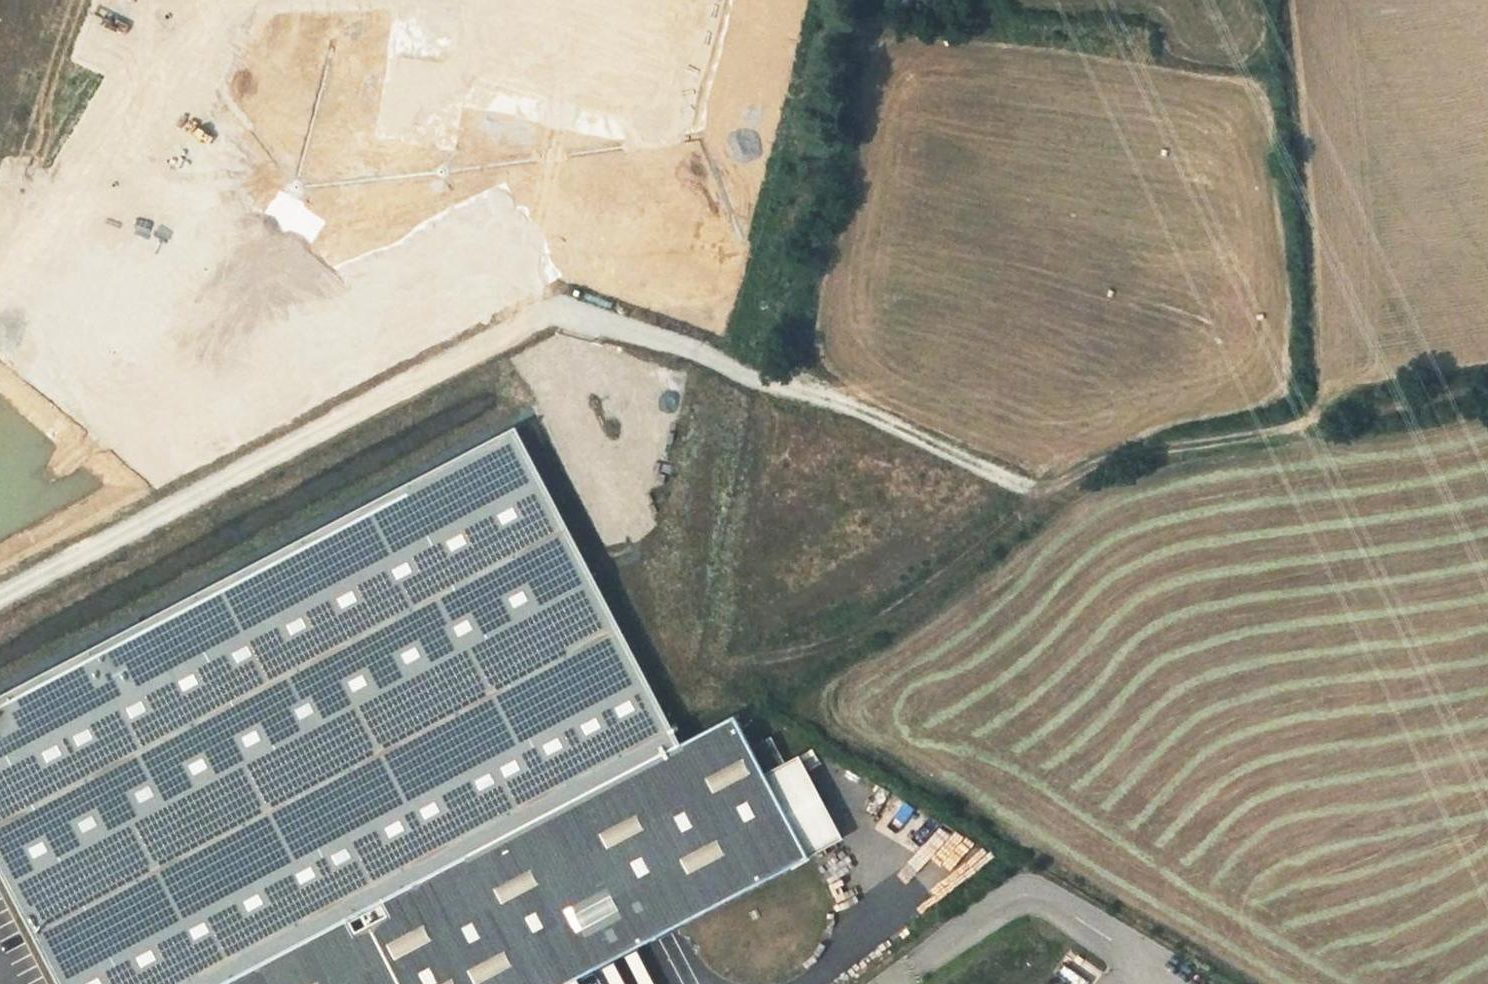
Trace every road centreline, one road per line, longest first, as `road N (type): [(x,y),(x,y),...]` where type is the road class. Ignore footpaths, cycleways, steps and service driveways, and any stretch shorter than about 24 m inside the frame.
road 1 (track): [(0,605),(328,428),(568,309),(1050,489),(1116,455),(1274,432),(1487,384)]

